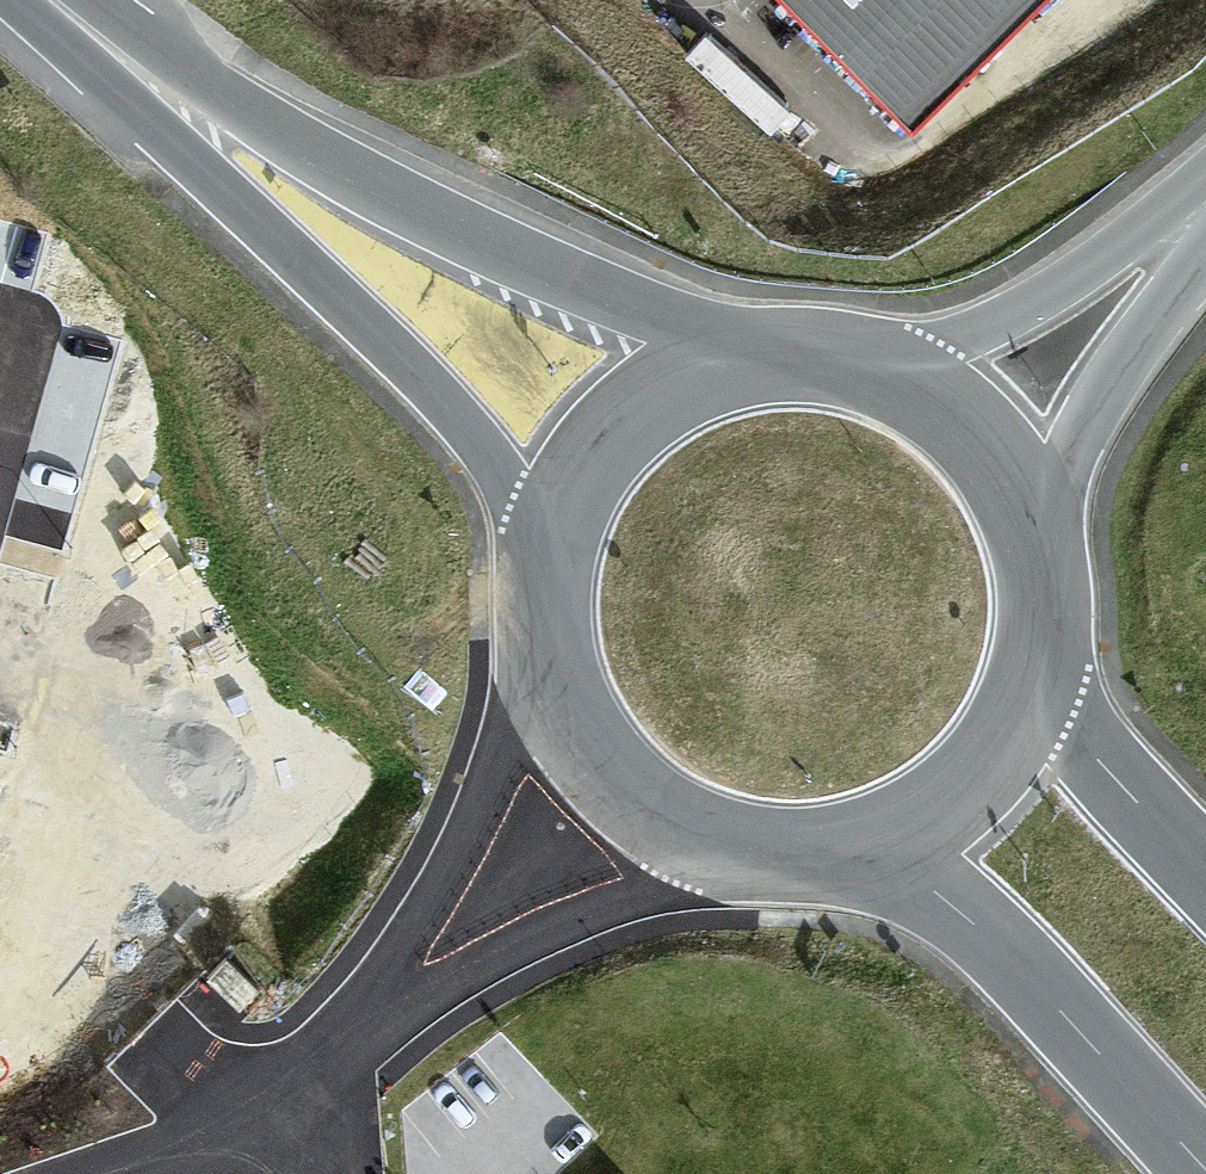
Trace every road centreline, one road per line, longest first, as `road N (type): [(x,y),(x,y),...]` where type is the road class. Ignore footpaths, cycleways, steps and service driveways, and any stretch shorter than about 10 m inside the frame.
road 1 (trunk): [(753,356),(479,241),(337,167),(58,0)]
road 2 (trunk): [(42,0),(127,95),(452,409),(550,547)]
road 3 (unclassified): [(546,640),(512,740),(463,840),(316,1058)]
road 4 (unclassified): [(316,1058),(554,923),(740,849)]
road 5 (trunk): [(881,840),(1039,986),(1205,1167)]
road 6 (unclassified): [(1205,188),(1067,288),(1003,322),(878,367)]
road 7 (unclassified): [(1038,539),(1072,452),(1116,371),(1205,245)]
road 8 (trunk): [(546,640),(568,712),(610,775),(669,822),(740,849)]
road 9 (trunk): [(753,356),(696,373),(645,402),(602,443),(570,492),(550,547)]
road 10 (trunk): [(1205,879),(1082,741),(1037,674)]
road 11 (trunk): [(1038,539),(1016,483),(980,433),(933,394),(878,367)]
road 12 (trunk): [(881,840),(950,802),(1003,745),(1037,674)]
road 13 (unclassified): [(316,1058),(248,1113),(120,1173)]
road 14 (trunk): [(740,849),(811,855),(881,840)]
road 15 (trunk): [(1037,674),(1047,607),(1038,539)]
road 16 (trunk): [(878,367),(816,354),(753,356)]

